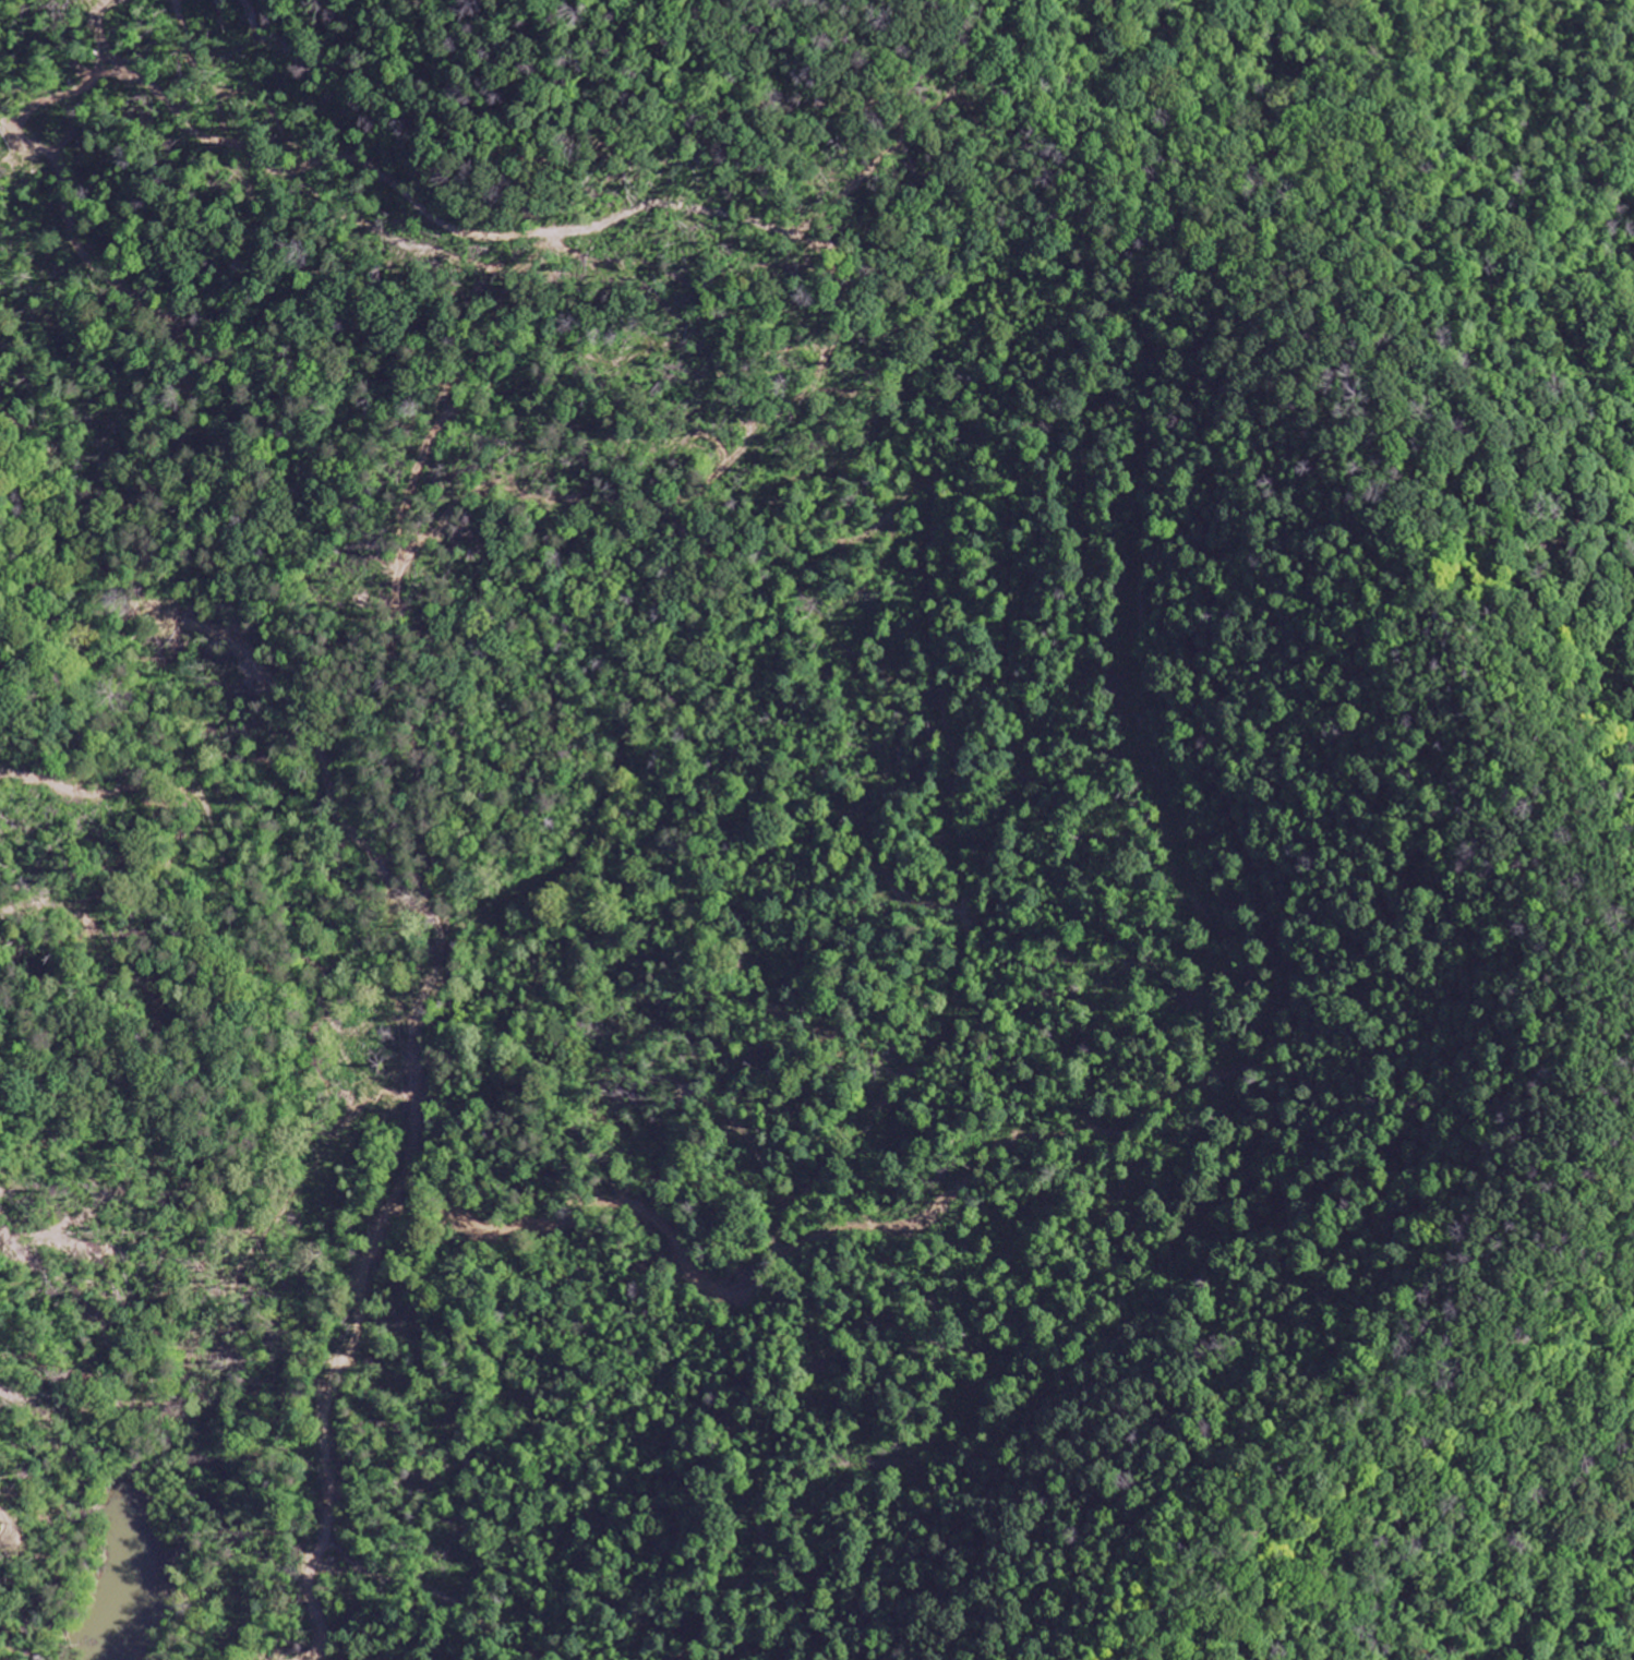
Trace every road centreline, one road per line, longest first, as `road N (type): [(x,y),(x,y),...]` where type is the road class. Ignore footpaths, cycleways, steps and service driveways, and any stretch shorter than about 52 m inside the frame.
road 1 (residential): [(169,1659),(215,1550),(228,1371),(408,1037)]

